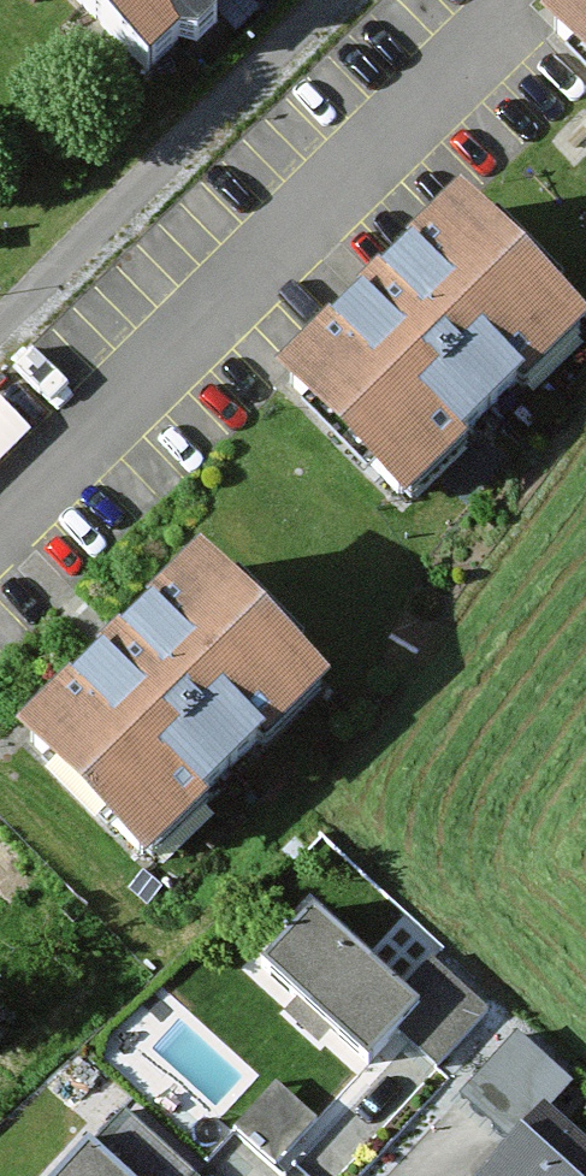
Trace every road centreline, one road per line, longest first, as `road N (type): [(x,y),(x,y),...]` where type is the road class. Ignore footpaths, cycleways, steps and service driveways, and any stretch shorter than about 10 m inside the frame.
road 1 (residential): [(0,324),(329,0)]

